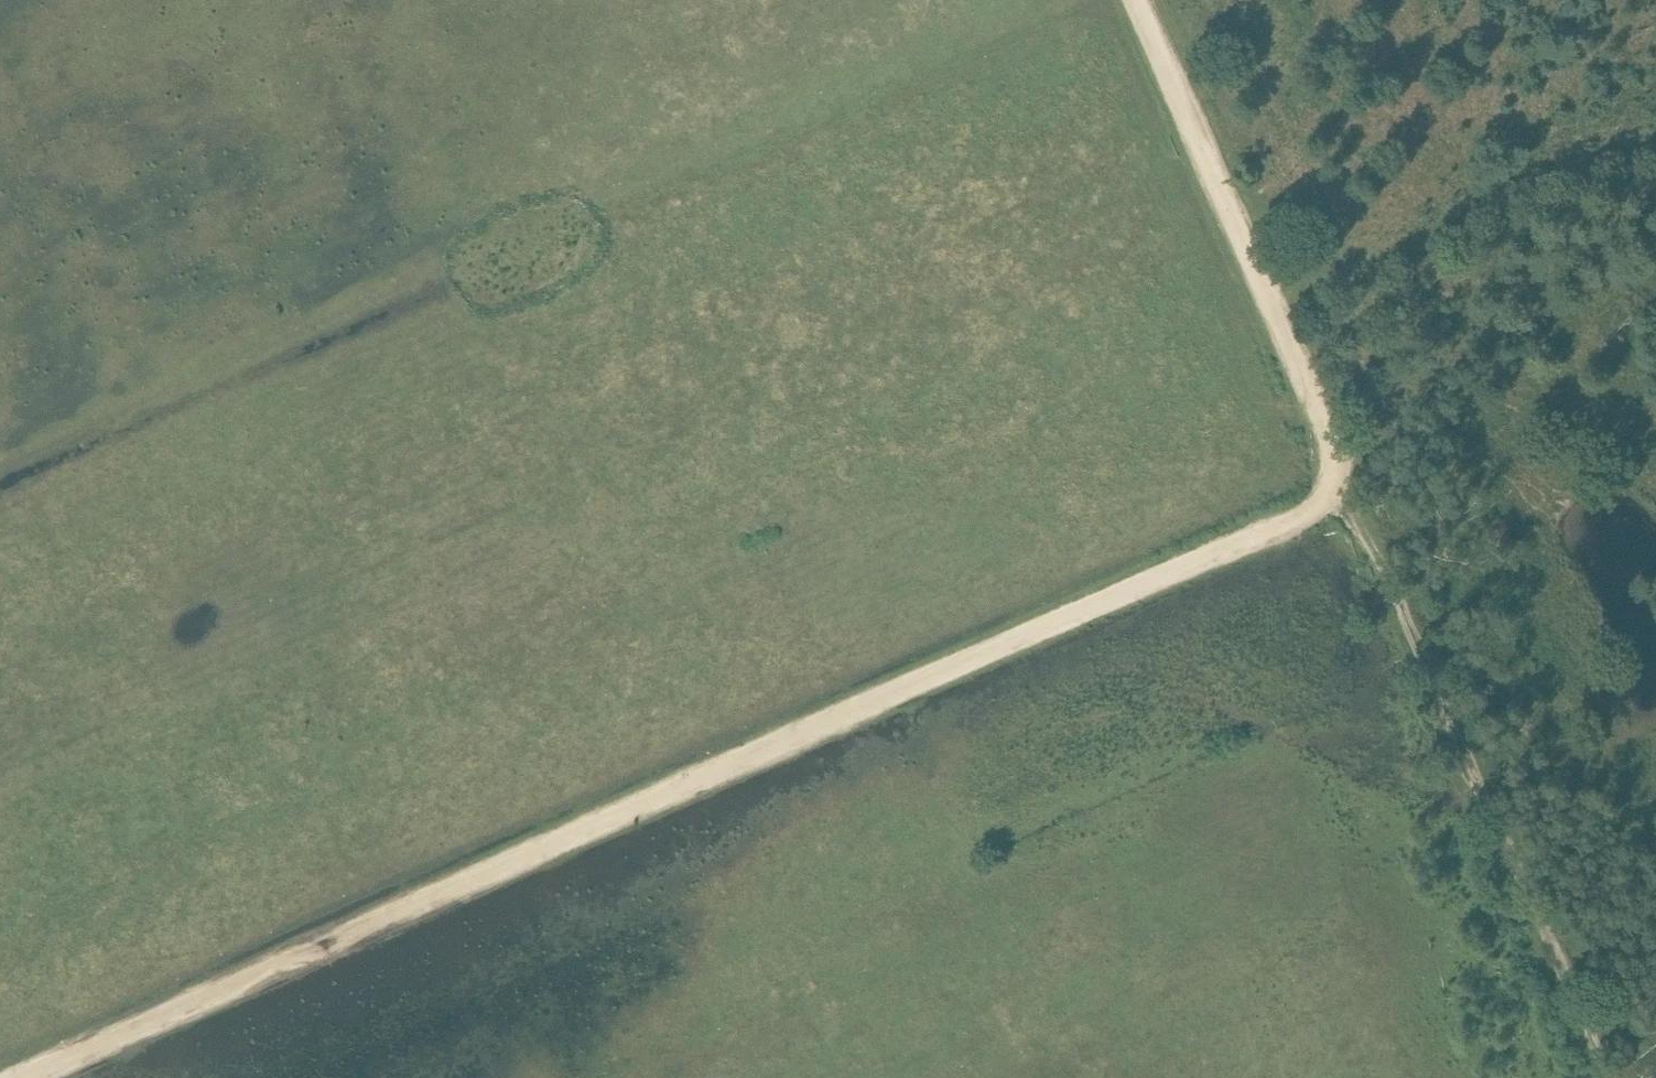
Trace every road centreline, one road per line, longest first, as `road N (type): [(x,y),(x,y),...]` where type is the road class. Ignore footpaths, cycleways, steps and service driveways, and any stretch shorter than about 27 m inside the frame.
road 1 (track): [(1336,468),(1298,510),(23,1077)]
road 2 (track): [(1605,1077),(1336,468)]
road 3 (track): [(1139,0),(1336,468)]

